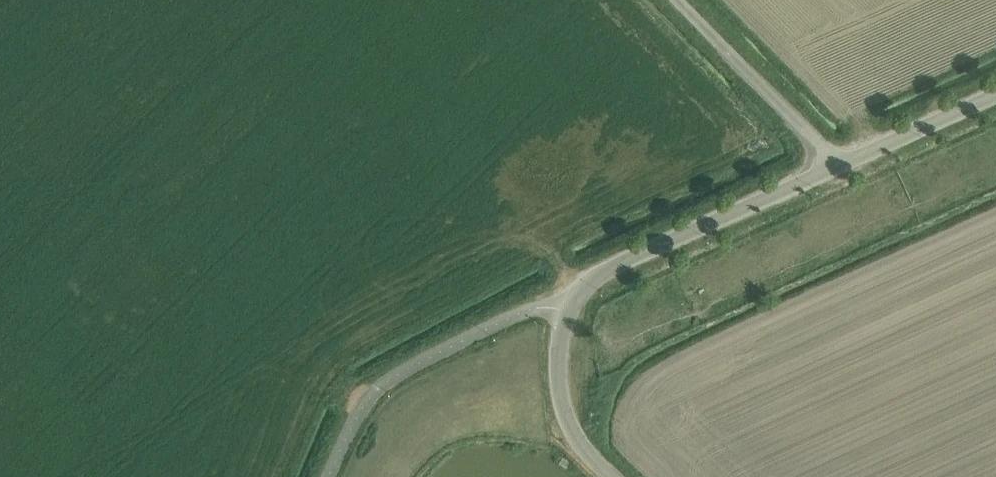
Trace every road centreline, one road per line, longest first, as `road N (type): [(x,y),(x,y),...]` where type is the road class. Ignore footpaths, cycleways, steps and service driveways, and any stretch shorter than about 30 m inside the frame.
road 1 (unclassified): [(614,476),(566,428),(557,374),(563,308),(622,262),(839,165)]
road 2 (unclassified): [(839,165),(677,0)]
road 3 (unclassified): [(839,165),(995,94)]

